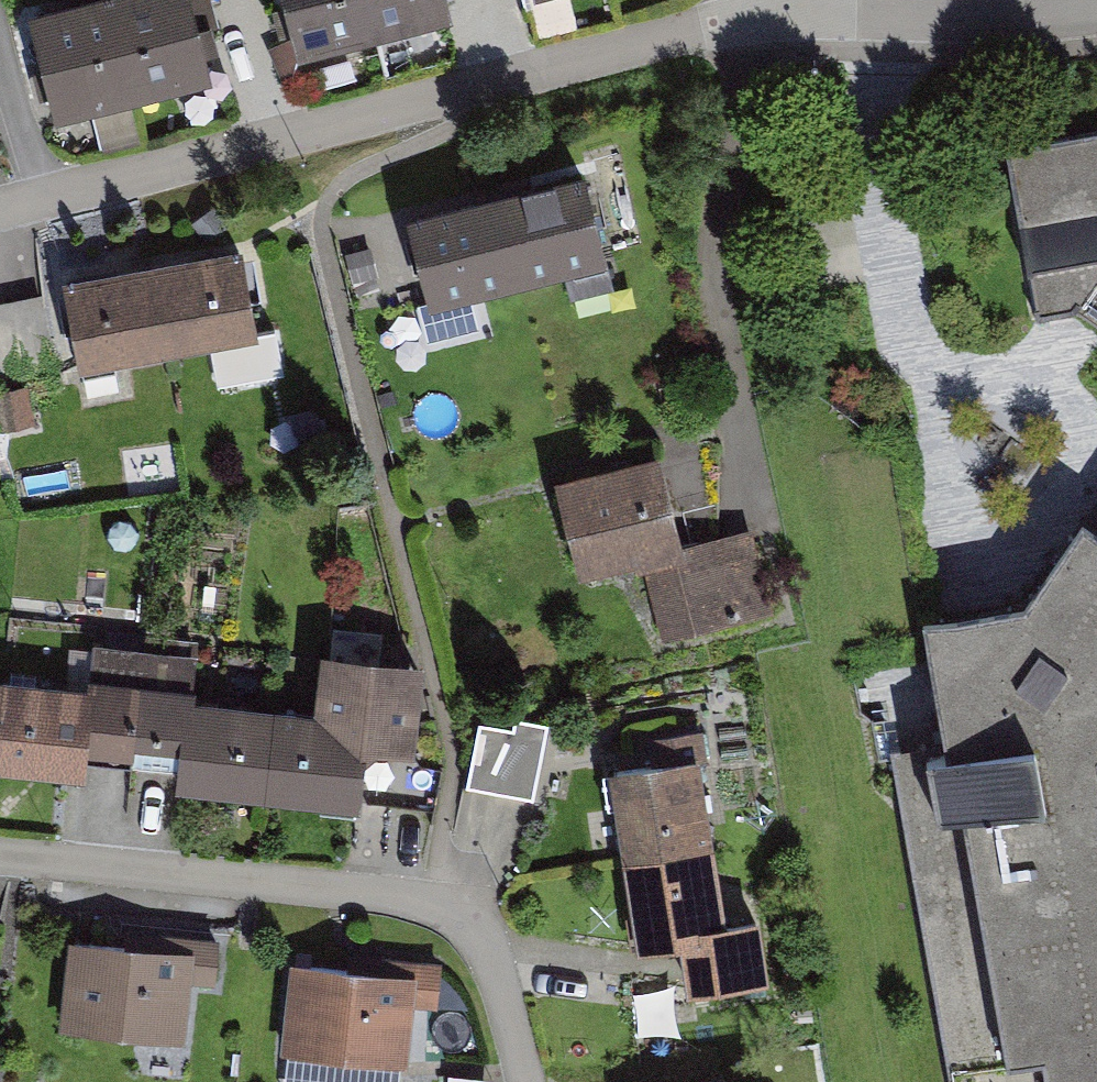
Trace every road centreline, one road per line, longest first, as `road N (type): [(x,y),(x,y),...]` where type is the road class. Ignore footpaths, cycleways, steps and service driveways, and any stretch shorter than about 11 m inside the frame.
road 1 (residential): [(790,13),(0,210)]
road 2 (residential): [(0,856),(432,901),(457,913),(487,949),(526,1081)]
road 3 (residential): [(1096,8),(790,13)]

